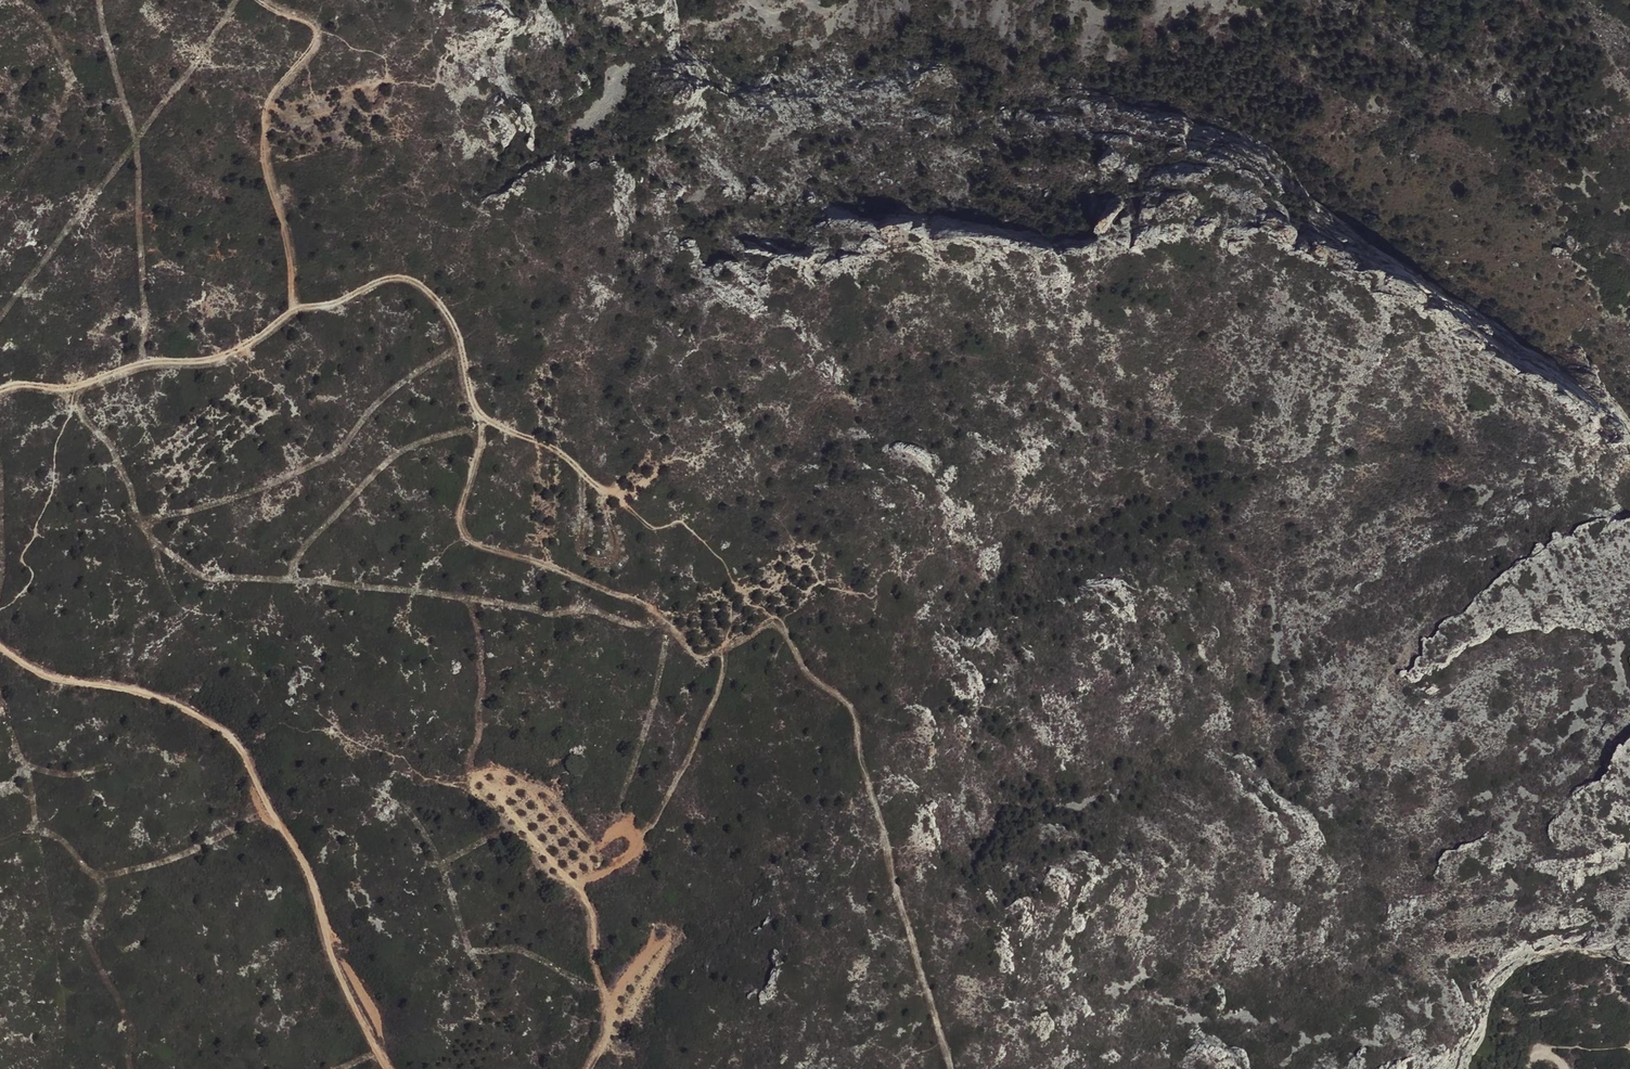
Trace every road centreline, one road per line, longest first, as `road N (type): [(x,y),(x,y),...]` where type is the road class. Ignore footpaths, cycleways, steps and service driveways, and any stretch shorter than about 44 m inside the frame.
road 1 (track): [(0,646),(59,678),(158,694),(239,748),(305,862),(345,990),(389,1068)]

